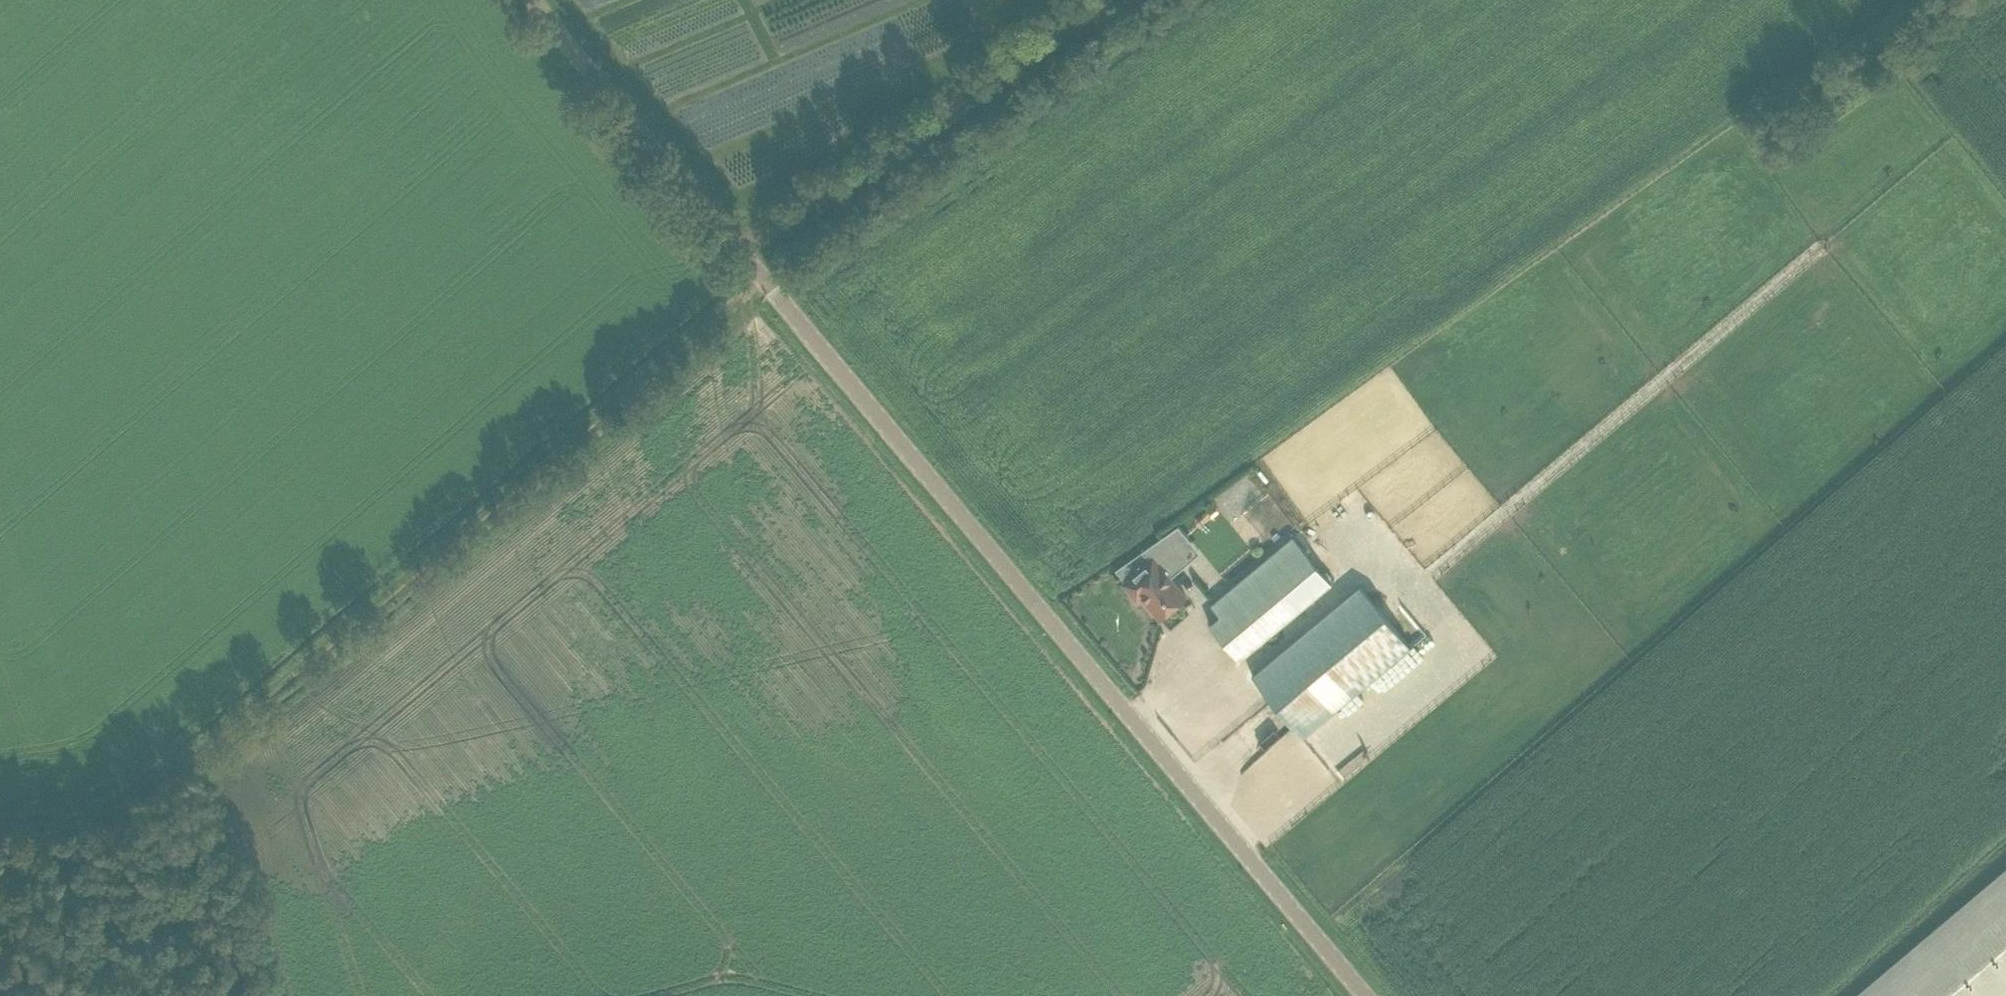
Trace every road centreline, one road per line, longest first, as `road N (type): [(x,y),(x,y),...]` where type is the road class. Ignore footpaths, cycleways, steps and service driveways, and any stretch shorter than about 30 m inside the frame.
road 1 (unclassified): [(1372,995),(819,349),(534,0)]
road 2 (track): [(738,249),(1099,0)]

